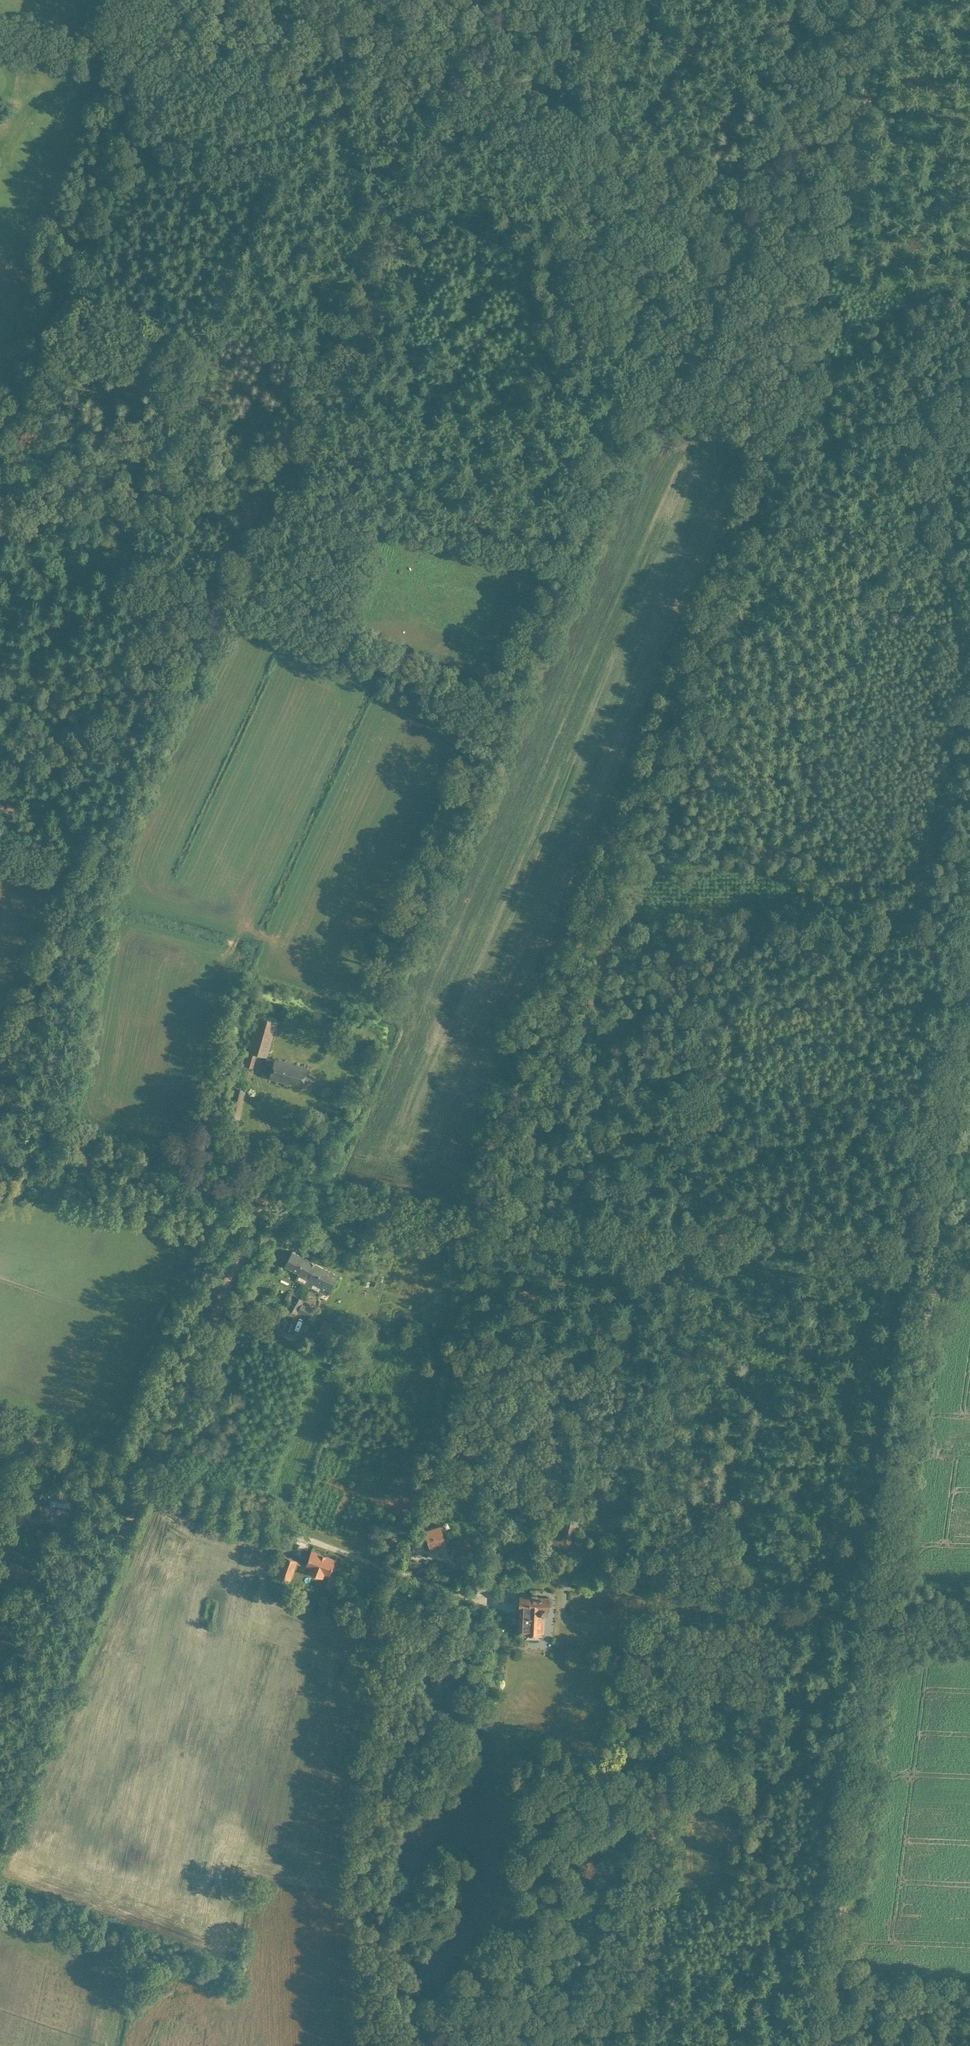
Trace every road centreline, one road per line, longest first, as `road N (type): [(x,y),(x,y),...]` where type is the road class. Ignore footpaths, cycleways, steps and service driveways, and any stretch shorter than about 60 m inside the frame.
road 1 (track): [(932,1246),(825,2045)]
road 2 (track): [(265,1195),(0,1826)]
road 3 (track): [(265,1195),(457,1226),(932,1246)]
road 4 (track): [(33,1433),(476,1601)]
road 5 (track): [(0,1161),(265,1195)]
road 6 (track): [(969,987),(932,1246)]

